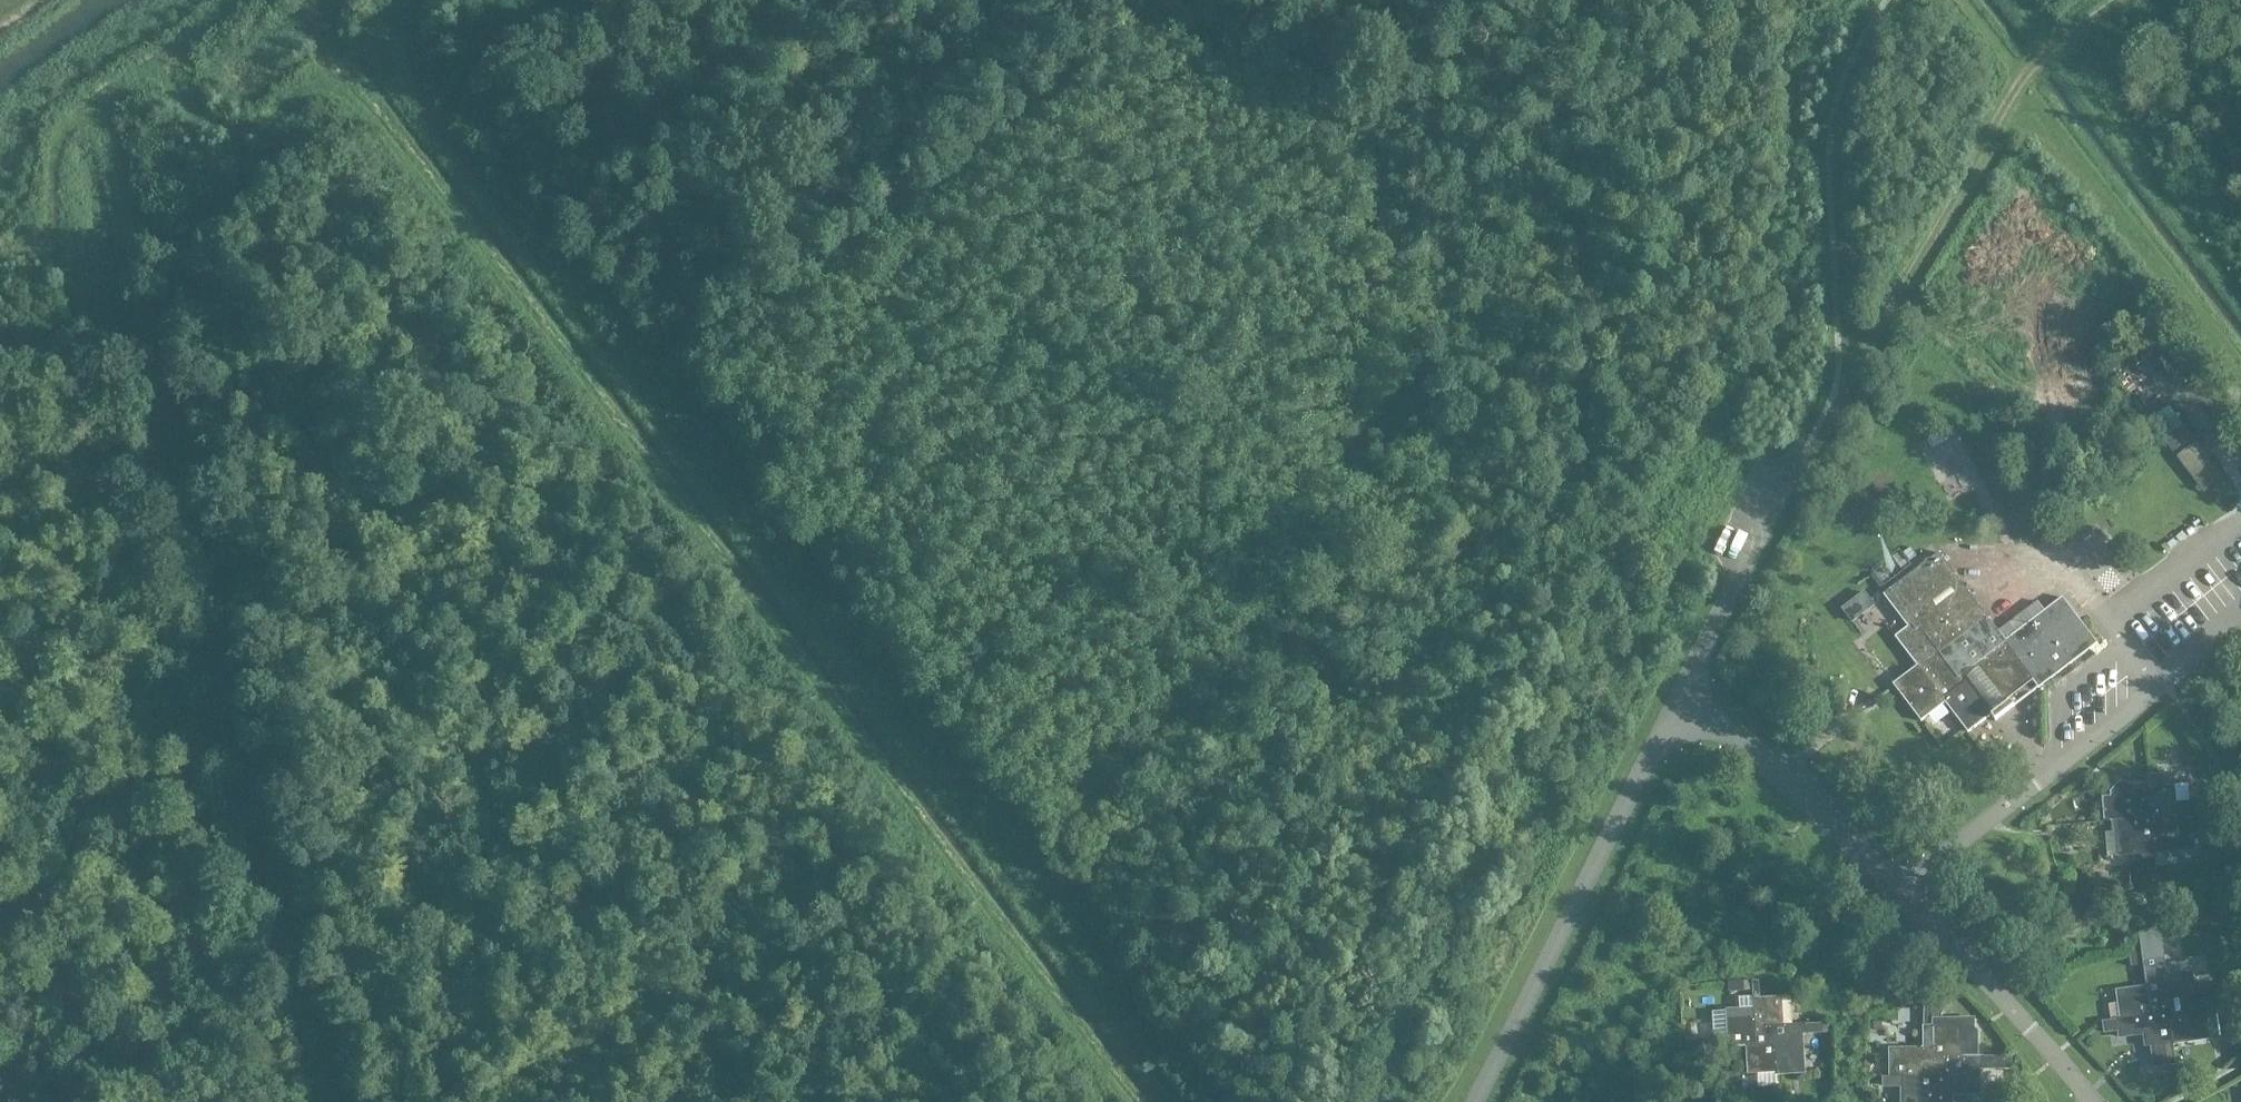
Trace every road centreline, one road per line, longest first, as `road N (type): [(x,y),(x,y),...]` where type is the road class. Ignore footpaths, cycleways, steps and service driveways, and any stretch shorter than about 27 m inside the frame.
road 1 (unclassified): [(2087,1101),(1900,889),(1684,691)]
road 2 (track): [(1841,392),(2023,80),(2041,57),(2120,0)]
road 3 (unclassified): [(1475,1101),(1684,691)]
road 4 (unclassified): [(1684,691),(1807,456)]

